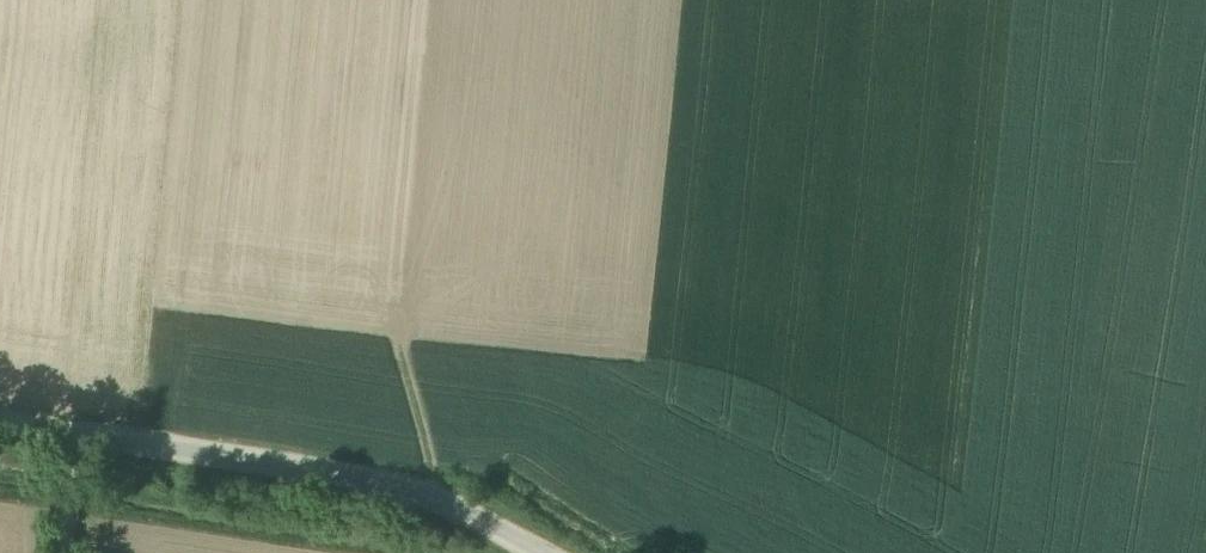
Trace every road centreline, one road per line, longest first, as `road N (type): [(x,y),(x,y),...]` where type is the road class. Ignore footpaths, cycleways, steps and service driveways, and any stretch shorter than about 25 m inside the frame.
road 1 (unclassified): [(0,423),(348,477),(434,504),(531,552)]

